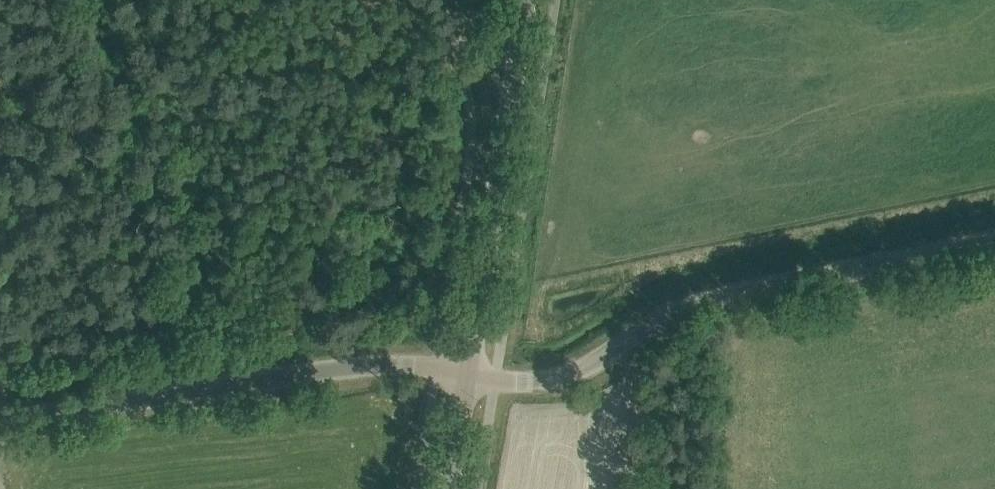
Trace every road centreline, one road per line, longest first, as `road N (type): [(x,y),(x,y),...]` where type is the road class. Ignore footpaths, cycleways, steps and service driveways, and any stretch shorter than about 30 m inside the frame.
road 1 (unclassified): [(471,370),(549,380),(707,301),(994,242)]
road 2 (unclassified): [(0,420),(338,367),(471,370)]
road 3 (track): [(220,384),(92,0)]
road 4 (tertiary): [(471,370),(525,0)]
road 5 (tertiary): [(451,488),(471,370)]

